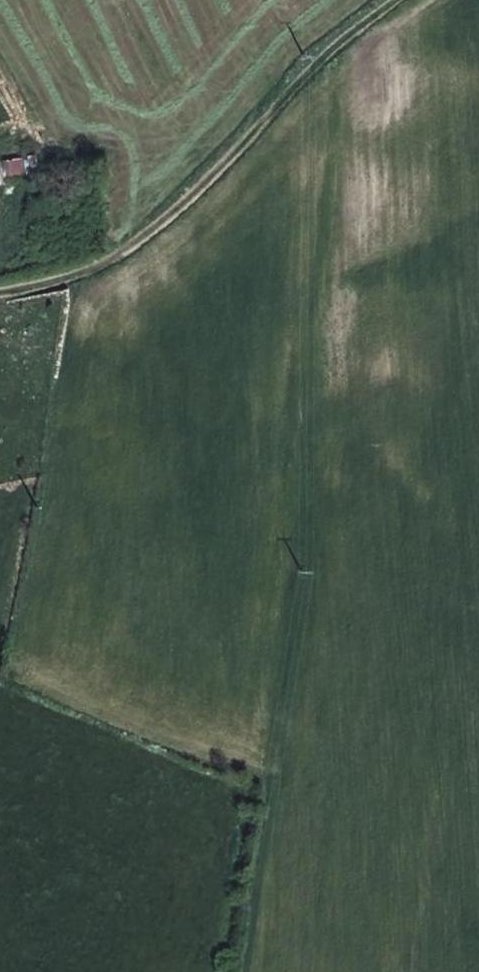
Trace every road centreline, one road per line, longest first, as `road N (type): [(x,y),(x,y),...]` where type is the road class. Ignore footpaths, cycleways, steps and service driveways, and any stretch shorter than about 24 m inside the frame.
road 1 (track): [(396,0),(318,61),(149,233),(96,268),(0,290)]

